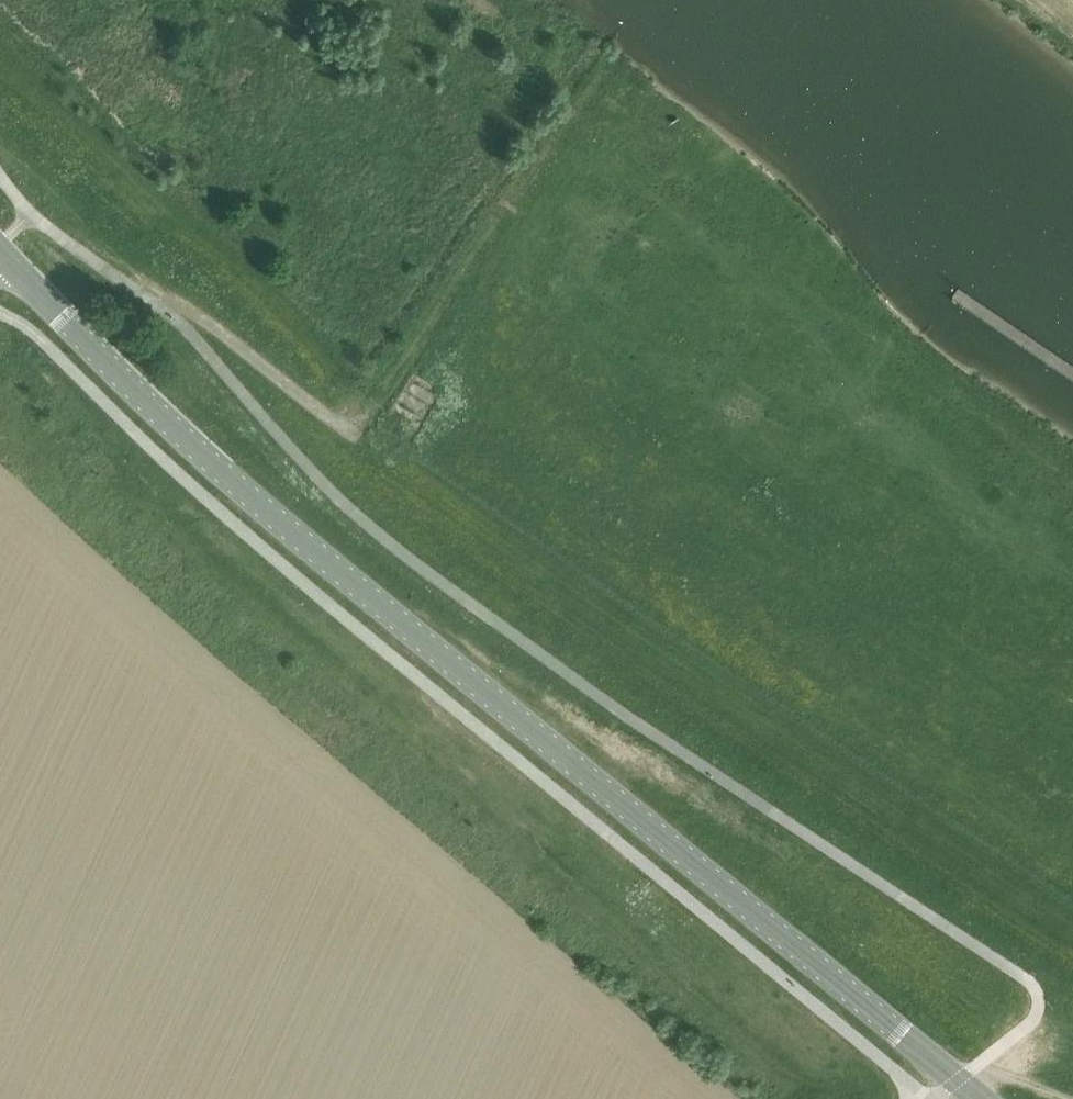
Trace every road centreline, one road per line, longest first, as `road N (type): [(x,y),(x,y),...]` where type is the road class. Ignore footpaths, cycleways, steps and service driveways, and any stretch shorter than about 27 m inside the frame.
road 1 (secondary): [(979,1098),(289,532),(189,444),(0,251)]

